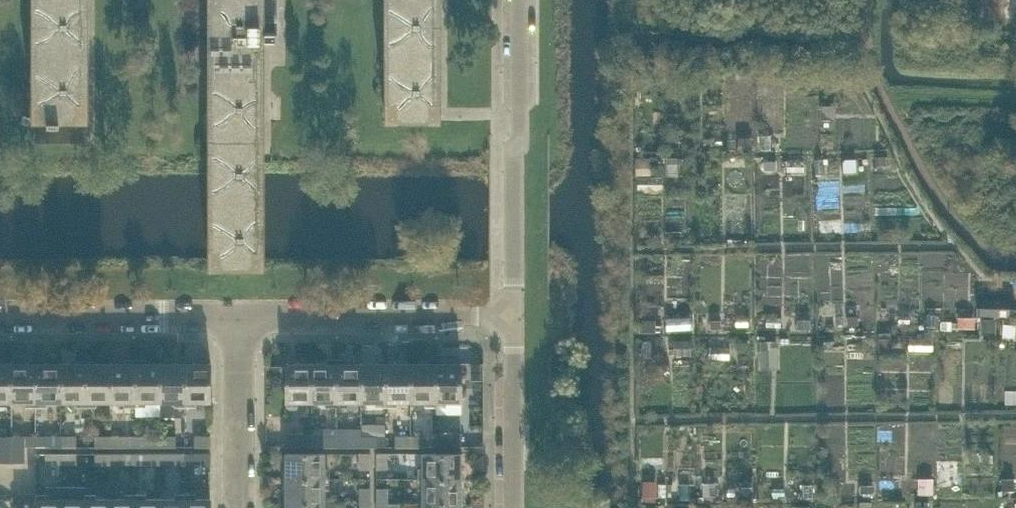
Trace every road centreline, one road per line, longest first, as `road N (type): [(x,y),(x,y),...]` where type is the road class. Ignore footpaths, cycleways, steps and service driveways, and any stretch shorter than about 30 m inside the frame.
road 1 (residential): [(514,315),(520,0)]
road 2 (residential): [(514,315),(247,316)]
road 3 (residential): [(247,316),(0,317)]
road 4 (residential): [(513,507),(514,315)]
road 5 (residential): [(248,507),(247,316)]

